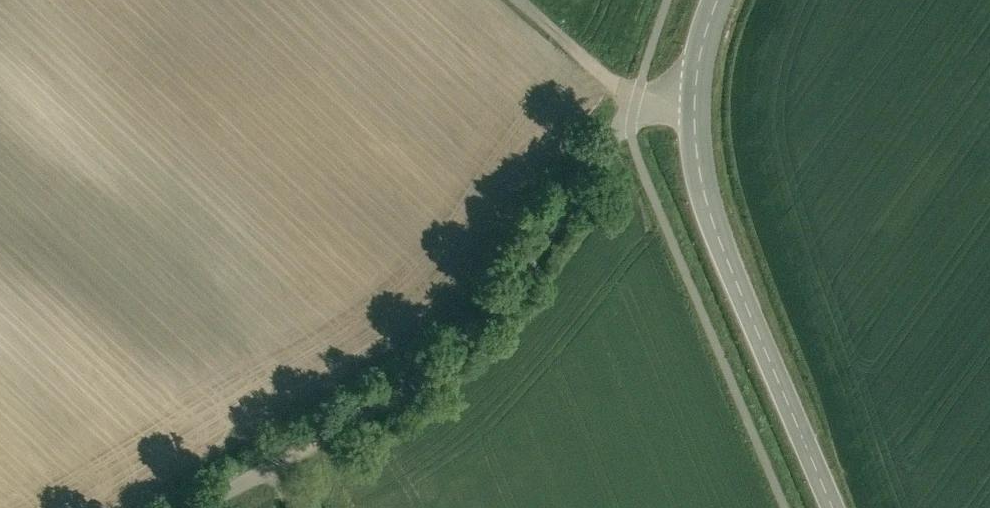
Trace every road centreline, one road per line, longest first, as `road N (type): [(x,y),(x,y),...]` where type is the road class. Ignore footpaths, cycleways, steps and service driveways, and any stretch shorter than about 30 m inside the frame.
road 1 (track): [(501,0),(592,70),(640,84),(699,88),(632,120),(491,312),(404,387),(204,507)]
road 2 (tertiary): [(719,0),(699,88),(702,179),(734,275),(834,507)]

